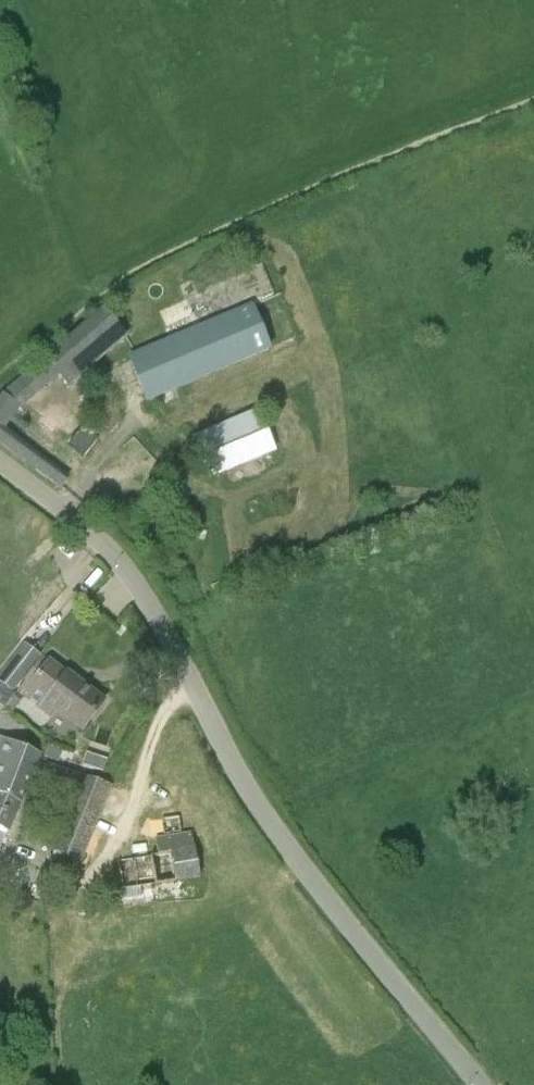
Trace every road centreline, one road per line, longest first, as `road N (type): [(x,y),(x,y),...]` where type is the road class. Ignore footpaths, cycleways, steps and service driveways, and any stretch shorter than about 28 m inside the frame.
road 1 (unclassified): [(479,1084),(261,809),(130,576),(74,518),(0,460)]

